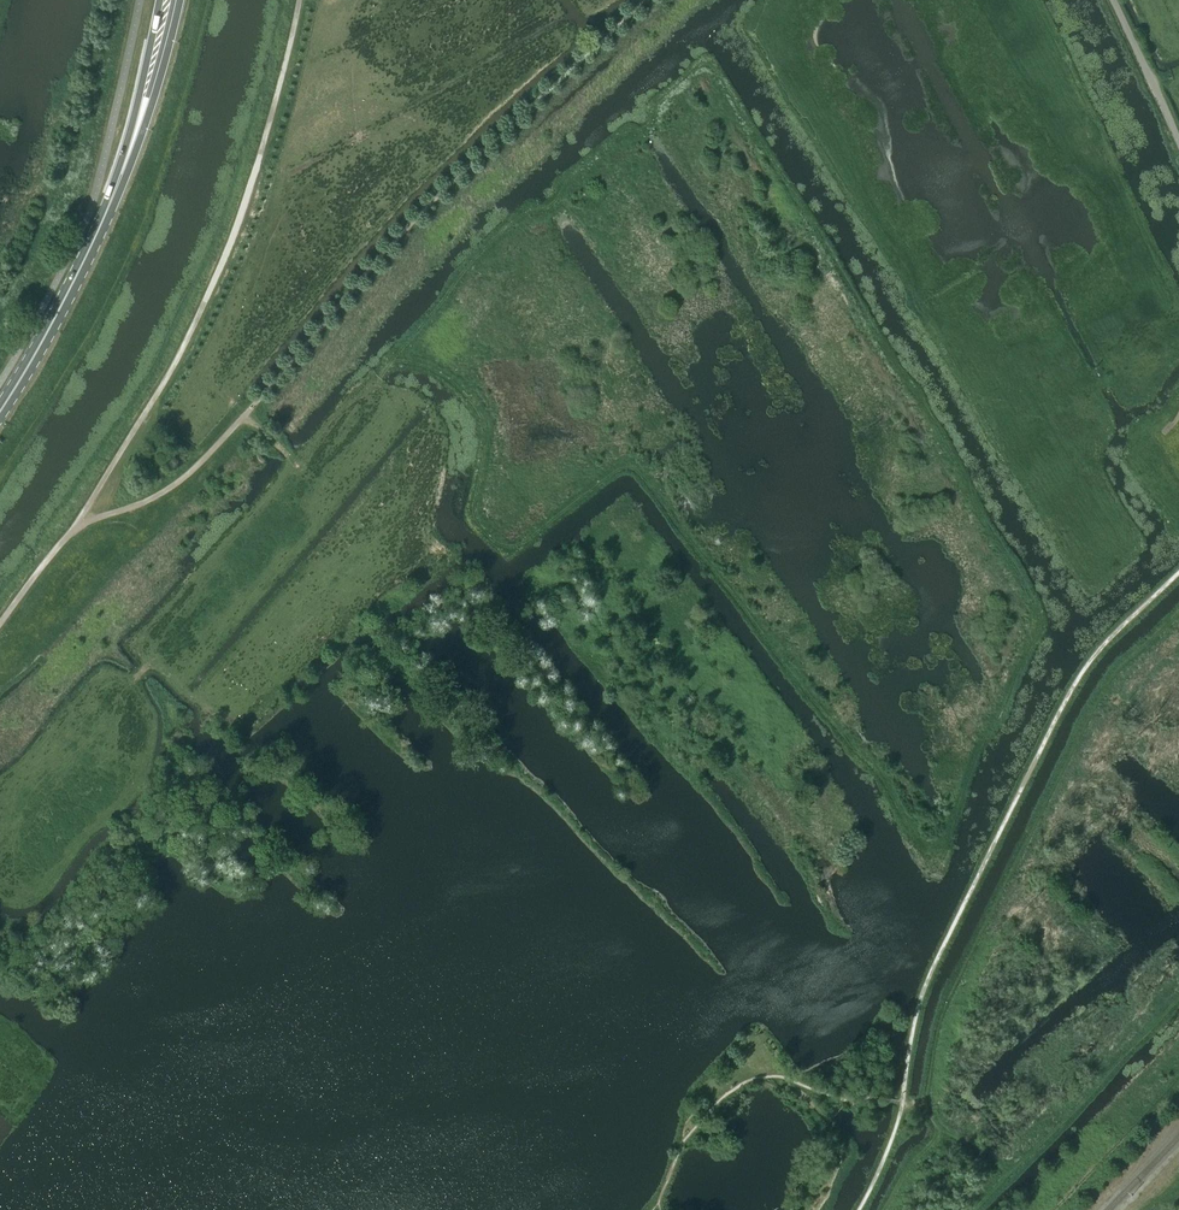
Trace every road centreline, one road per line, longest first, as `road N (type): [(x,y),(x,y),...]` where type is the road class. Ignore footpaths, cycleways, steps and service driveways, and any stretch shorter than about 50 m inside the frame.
road 1 (track): [(1178,612),(1096,704),(944,1014),(924,1101),(901,1102)]
road 2 (primary): [(0,411),(117,186),(170,0)]
road 3 (track): [(1008,1172),(1178,998)]
road 4 (unclassified): [(1178,150),(1113,0)]
road 5 (track): [(919,1106),(948,1126),(914,1153),(886,1209)]

